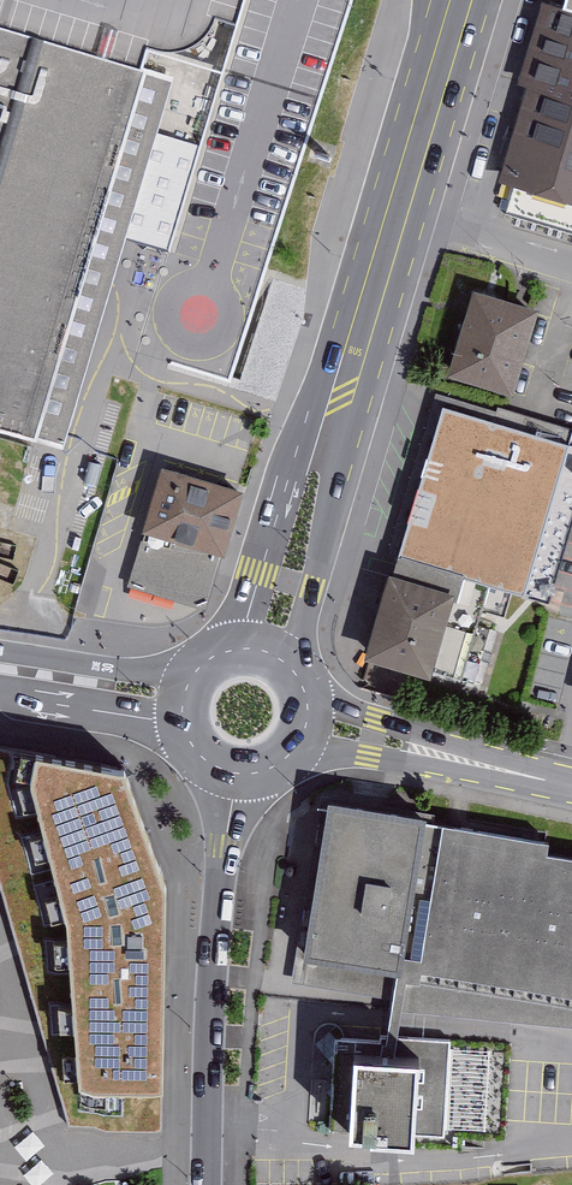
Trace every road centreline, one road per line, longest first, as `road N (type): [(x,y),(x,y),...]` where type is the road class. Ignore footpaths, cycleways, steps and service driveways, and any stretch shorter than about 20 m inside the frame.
road 1 (tertiary): [(464,0),(316,478)]
road 2 (tertiary): [(207,760),(199,844),(203,1035)]
road 3 (tertiary): [(203,1035),(267,775)]
road 4 (tertiary): [(198,668),(124,670),(0,652)]
road 5 (tertiary): [(0,686),(188,734)]
road 6 (tertiary): [(316,478),(225,646)]
road 7 (tertiary): [(292,654),(316,478)]
road 8 (tertiary): [(470,765),(317,691)]
road 9 (tertiary): [(301,756),(470,765)]
road 10 (tertiary): [(203,1035),(204,1184)]

